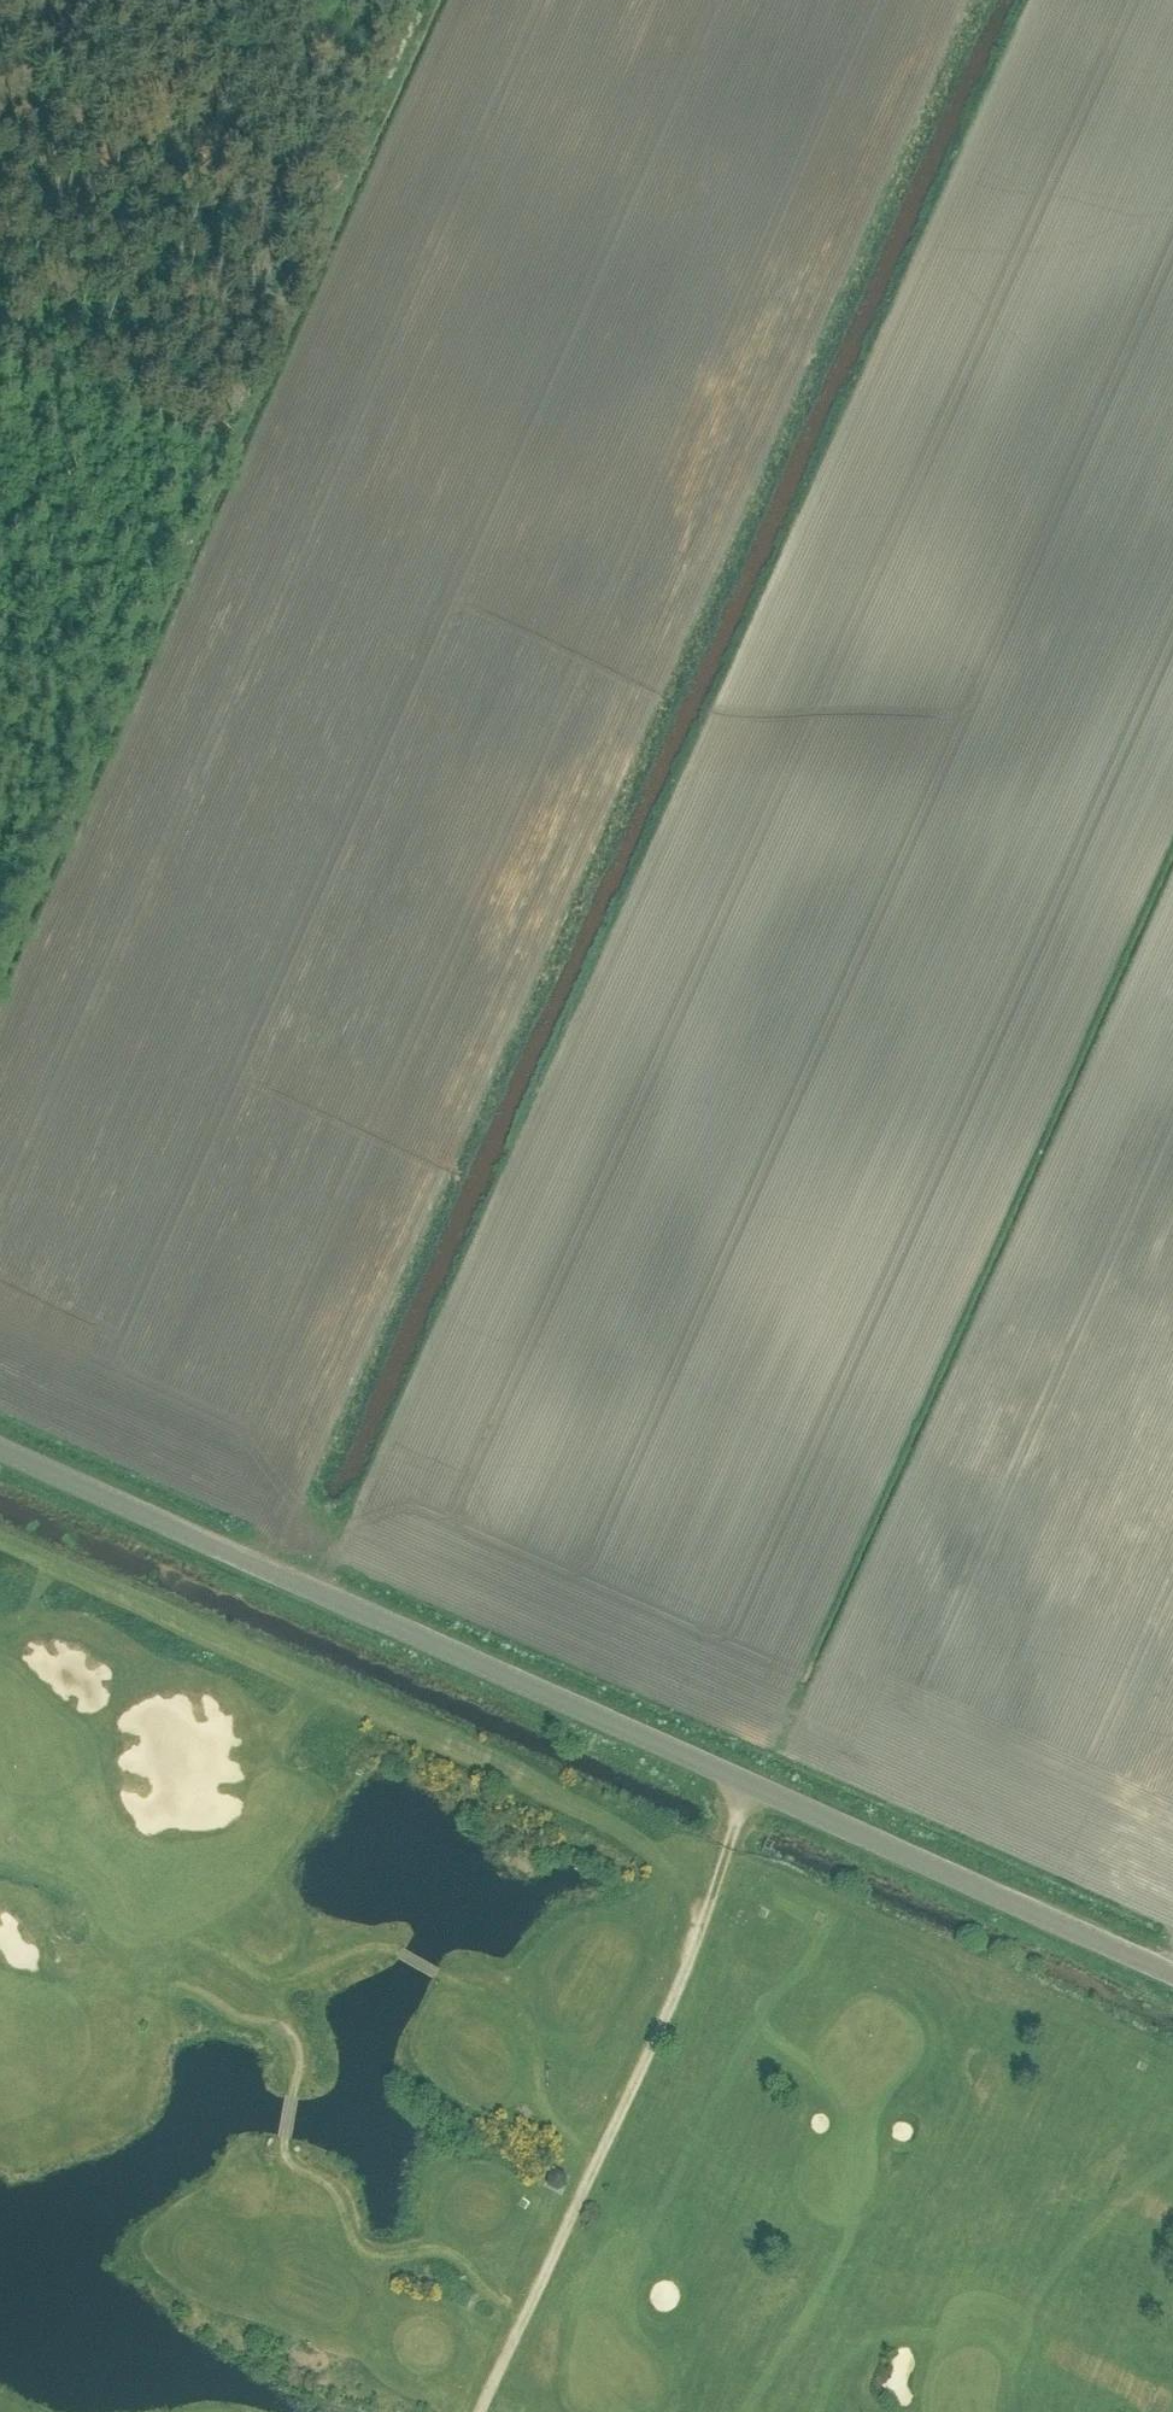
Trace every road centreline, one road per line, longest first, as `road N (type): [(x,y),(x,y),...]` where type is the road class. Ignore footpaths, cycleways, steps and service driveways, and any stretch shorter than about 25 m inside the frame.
road 1 (unclassified): [(1172,1975),(0,1450)]

